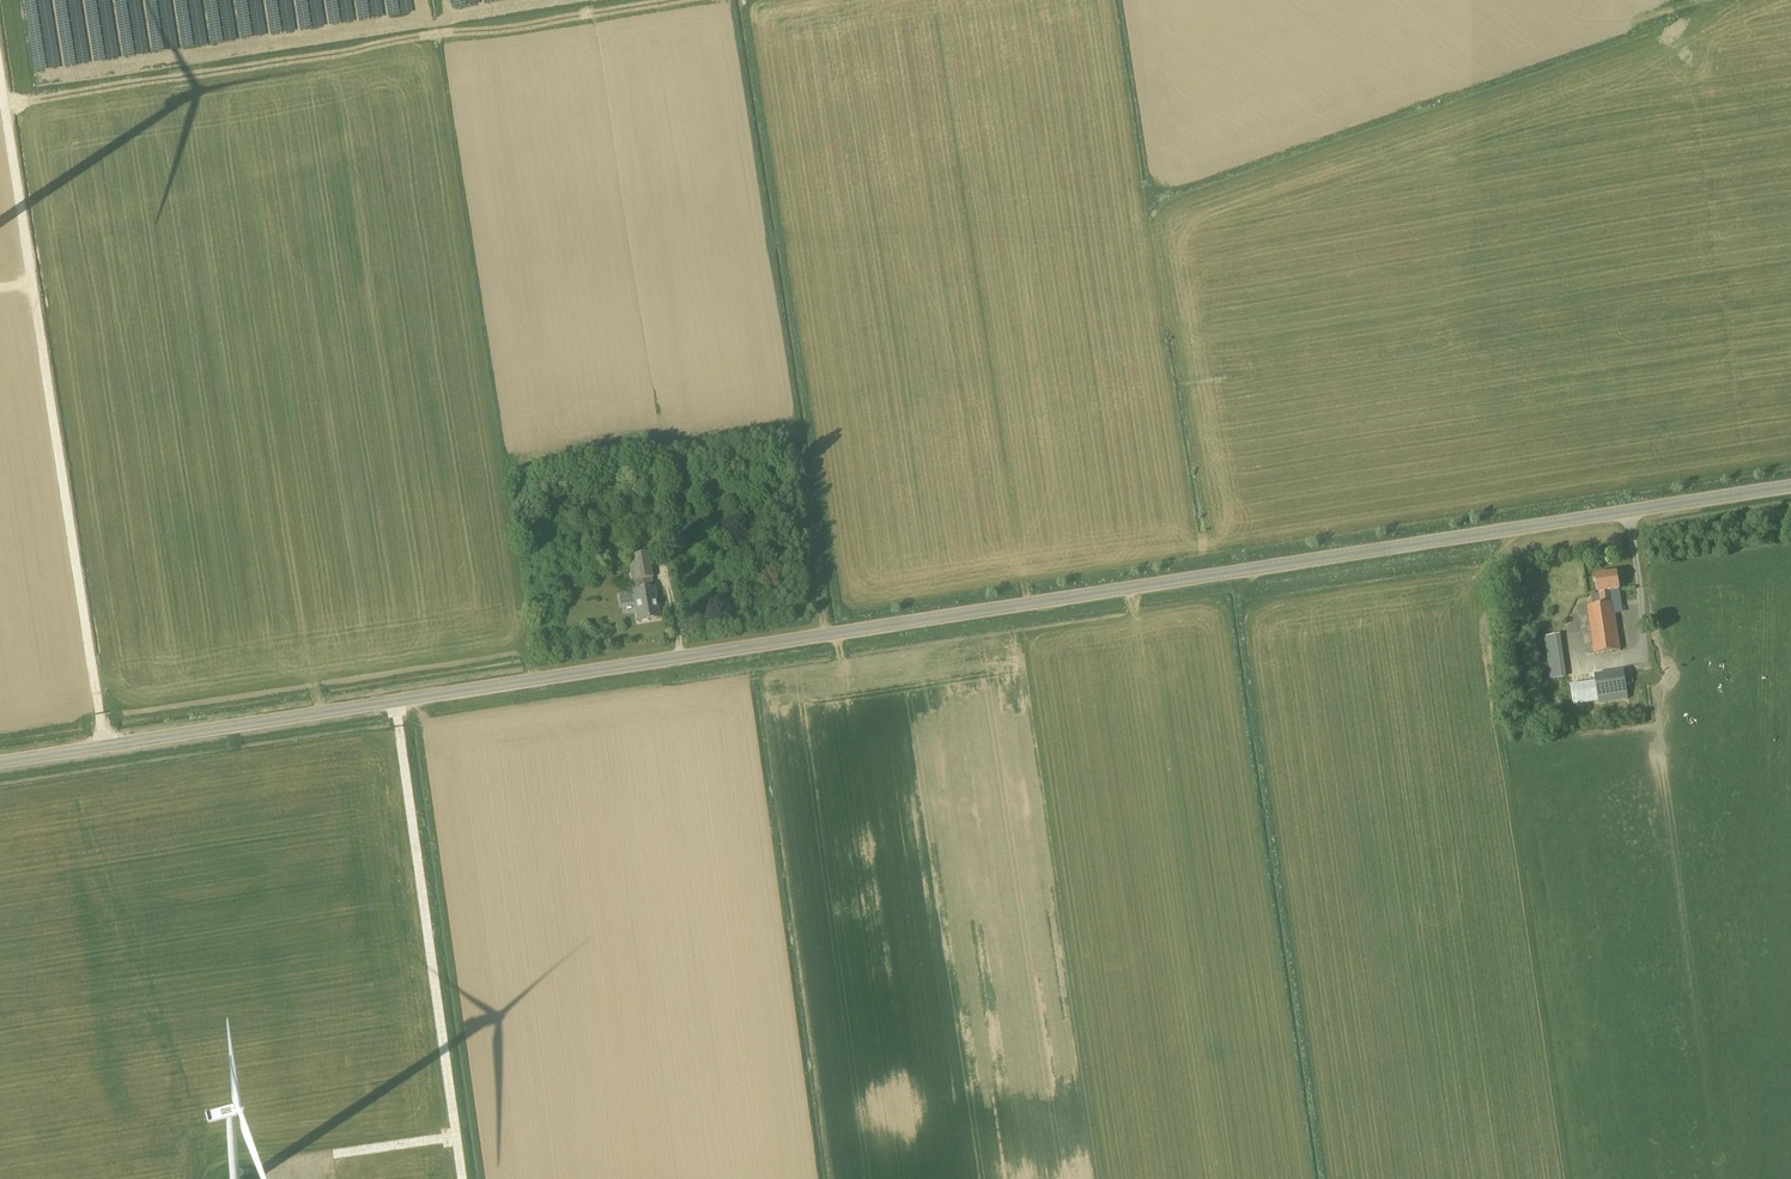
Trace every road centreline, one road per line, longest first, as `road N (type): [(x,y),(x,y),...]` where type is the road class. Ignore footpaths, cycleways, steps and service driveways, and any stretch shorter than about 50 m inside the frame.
road 1 (tertiary): [(0,763),(1790,487)]

